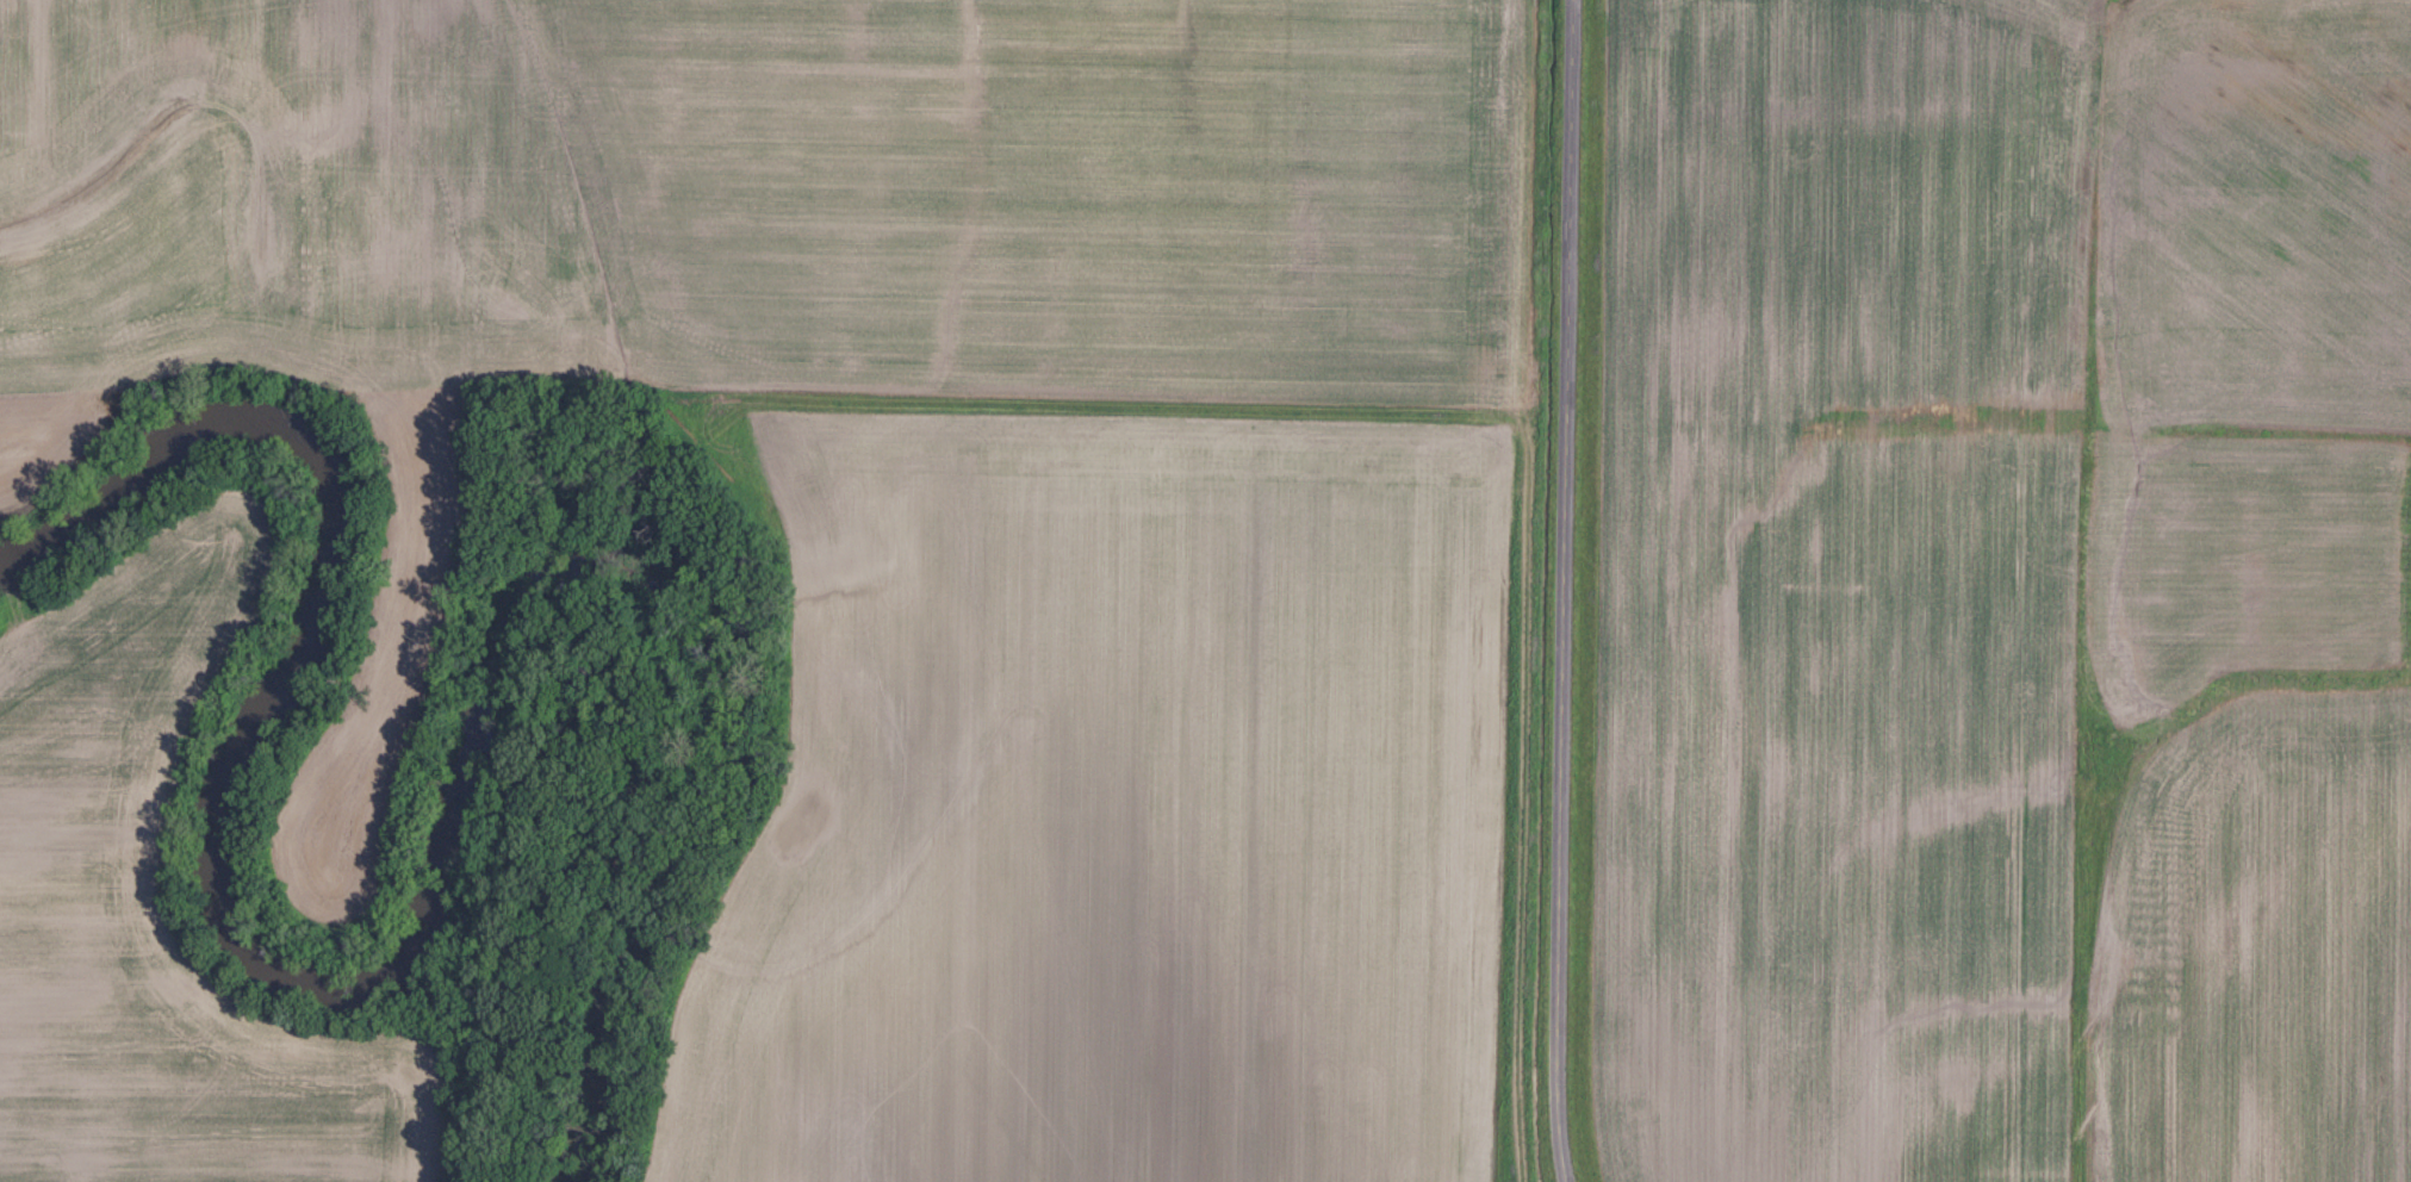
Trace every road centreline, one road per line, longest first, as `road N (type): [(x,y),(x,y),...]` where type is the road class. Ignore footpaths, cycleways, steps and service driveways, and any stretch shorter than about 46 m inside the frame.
road 1 (tertiary): [(1568,1181),(1561,1070),(1575,0)]

